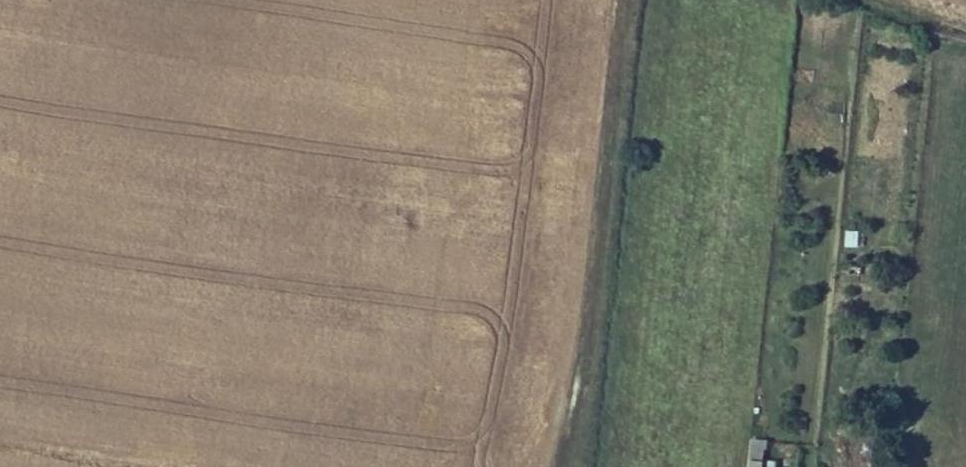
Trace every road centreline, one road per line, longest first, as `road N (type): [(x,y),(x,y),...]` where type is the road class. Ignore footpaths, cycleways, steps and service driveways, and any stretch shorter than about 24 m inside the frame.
road 1 (track): [(562,466),(589,352),(630,0)]

